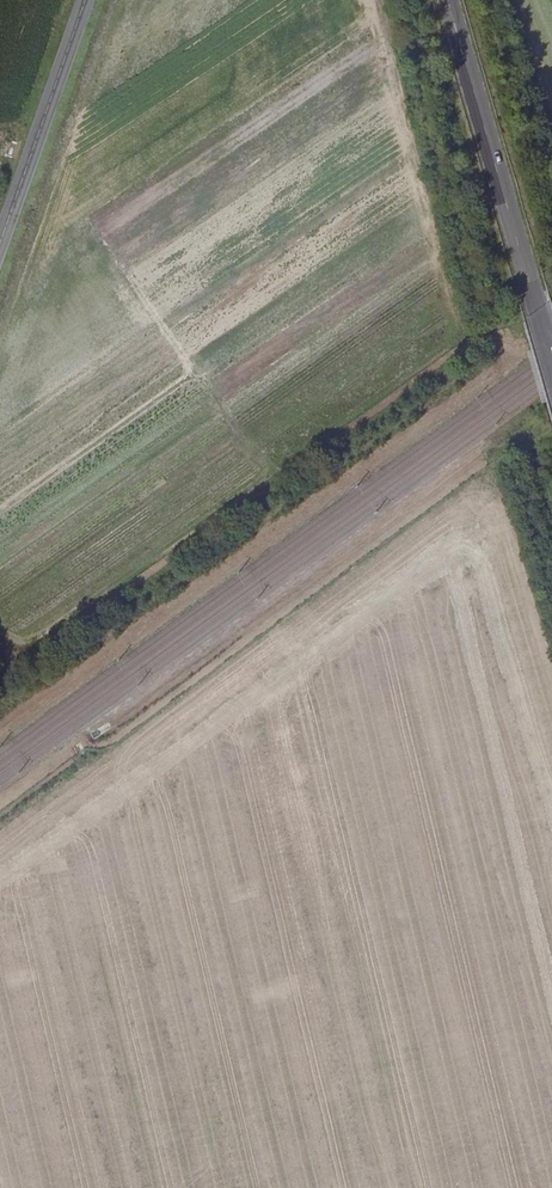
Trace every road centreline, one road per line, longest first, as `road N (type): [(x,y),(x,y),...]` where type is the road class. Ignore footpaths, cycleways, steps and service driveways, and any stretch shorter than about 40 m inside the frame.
road 1 (tertiary): [(551,356),(449,0)]
road 2 (tertiary): [(85,0),(0,242)]

